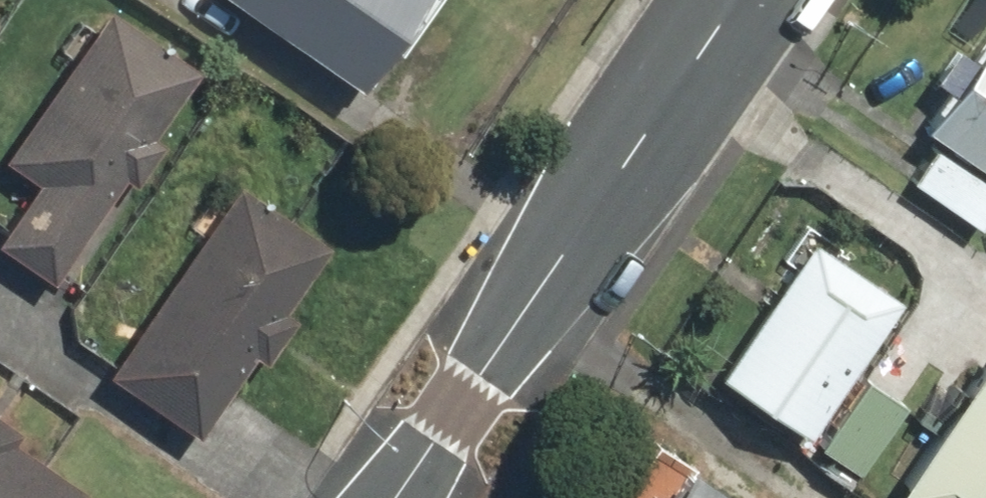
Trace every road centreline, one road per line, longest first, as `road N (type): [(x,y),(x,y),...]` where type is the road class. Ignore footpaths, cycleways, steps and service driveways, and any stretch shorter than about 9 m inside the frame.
road 1 (tertiary): [(387,497),(723,0)]

